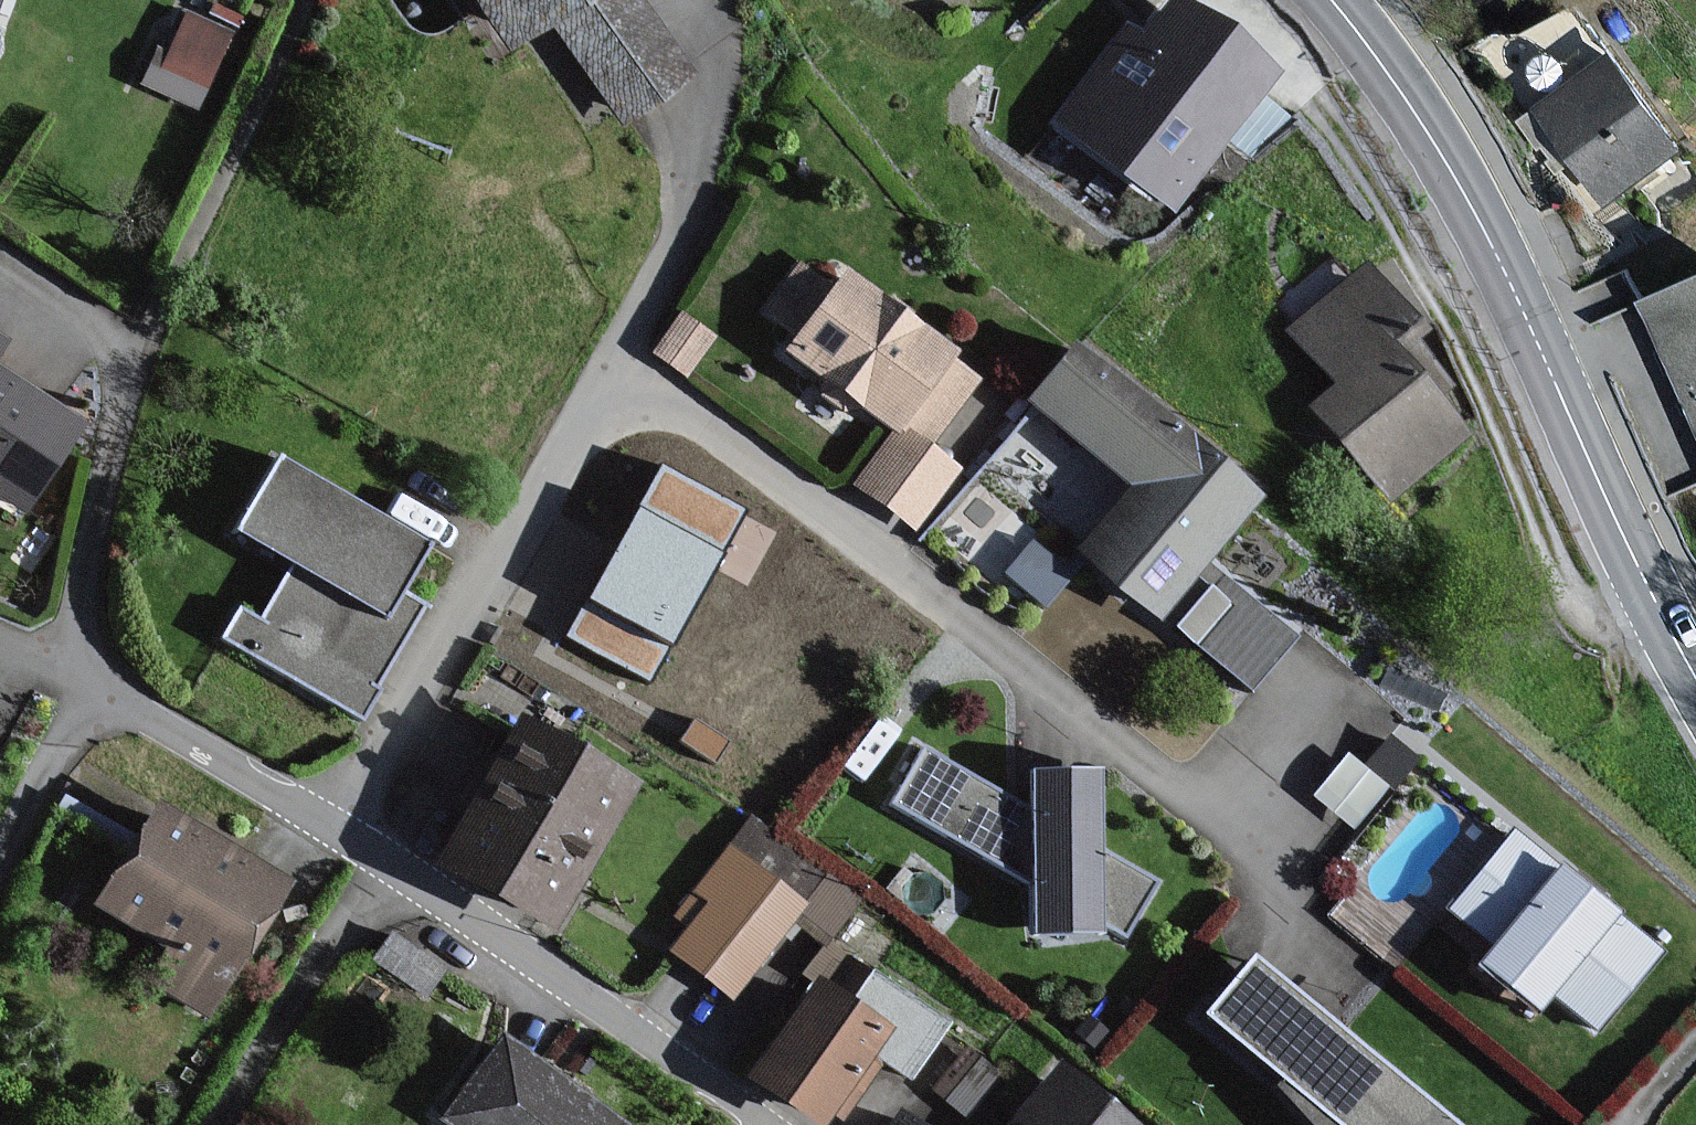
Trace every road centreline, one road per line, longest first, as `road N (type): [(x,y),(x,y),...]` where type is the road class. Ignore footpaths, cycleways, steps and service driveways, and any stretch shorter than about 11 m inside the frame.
road 1 (residential): [(609,368),(755,467),(1224,828),(1307,732)]
road 2 (tertiary): [(1339,0),(1467,198),(1695,681)]
road 3 (residential): [(338,829),(410,693),(609,368)]
road 4 (residential): [(765,1124),(376,852)]
road 5 (residential): [(302,0),(144,349)]
road 6 (residential): [(144,349),(86,568),(85,655),(100,688)]
road 7 (residential): [(376,852),(206,1124)]
road 8 (residential): [(100,688),(338,829)]
road 9 (residential): [(609,368),(701,188)]
road 10 (residential): [(100,688),(41,766),(0,845)]
road 11 (residential): [(144,349),(0,255)]

